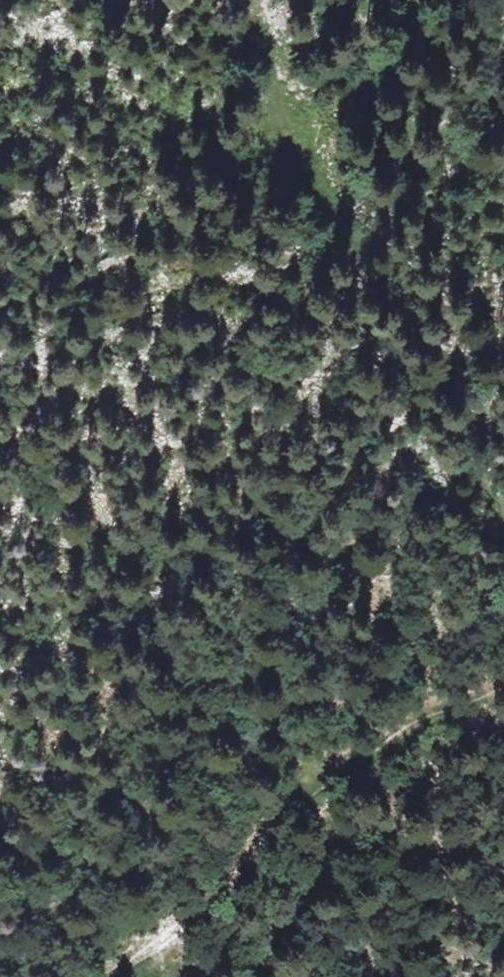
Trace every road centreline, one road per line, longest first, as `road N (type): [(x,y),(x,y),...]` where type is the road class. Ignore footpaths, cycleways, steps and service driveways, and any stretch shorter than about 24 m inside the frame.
road 1 (track): [(120,976),(268,847),(317,782),(503,675)]

